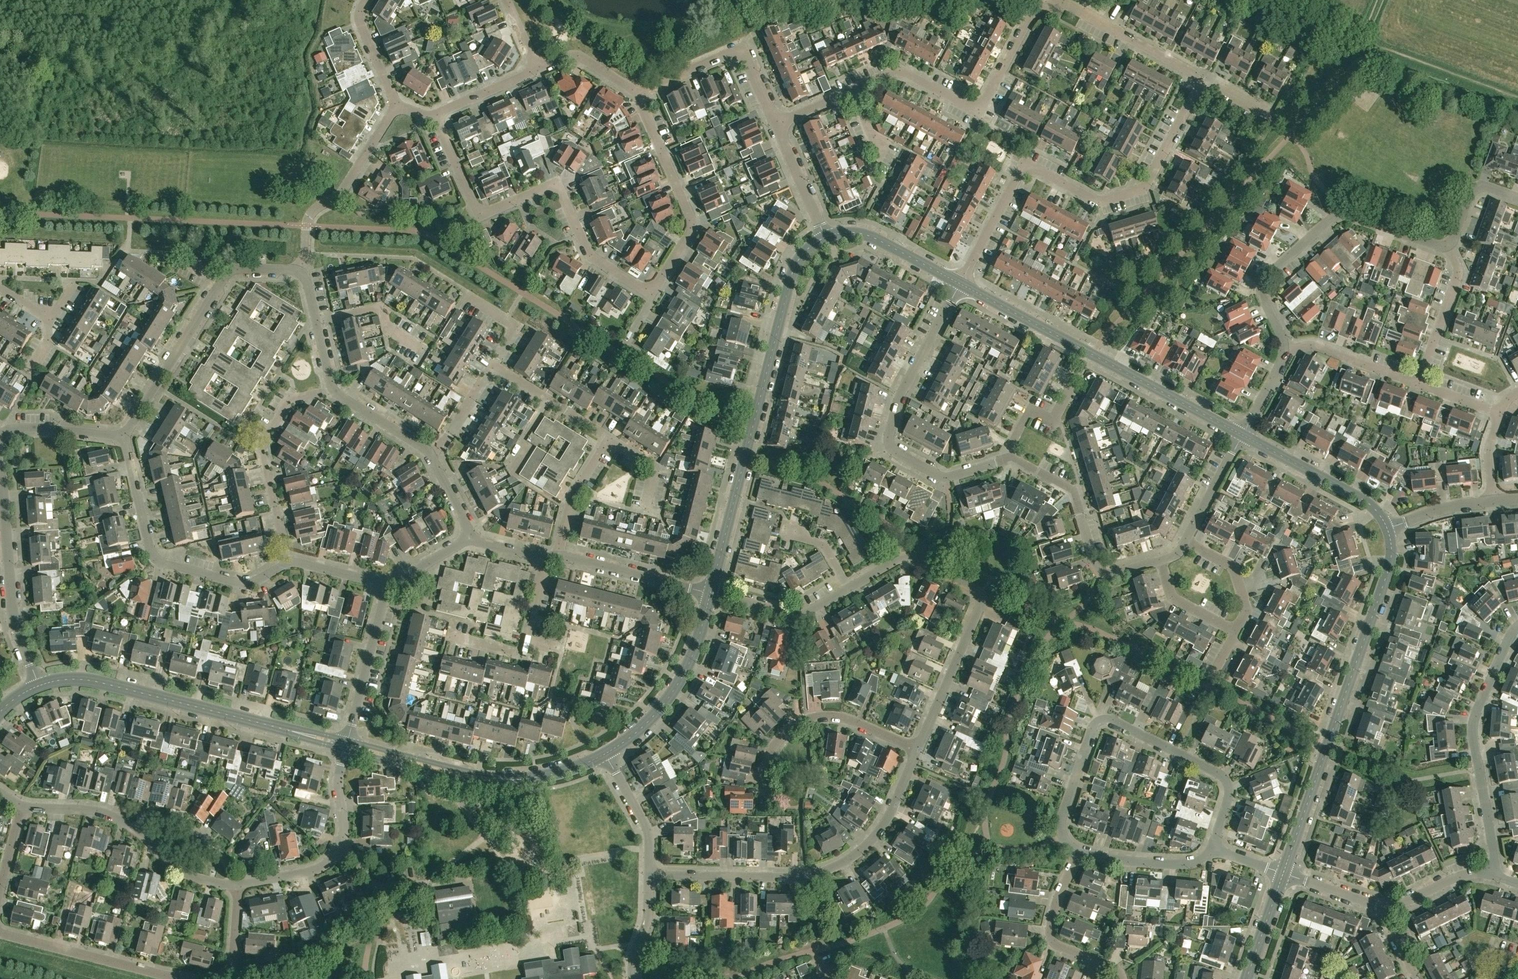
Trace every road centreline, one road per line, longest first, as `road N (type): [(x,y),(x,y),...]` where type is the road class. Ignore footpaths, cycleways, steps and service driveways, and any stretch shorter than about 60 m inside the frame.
road 1 (residential): [(776,124),(905,75),(982,104),(1033,14),(1062,3),(1196,77)]
road 2 (residential): [(960,285),(1020,173),(1038,172),(1092,200),(1135,188),(1152,172),(1196,77)]
road 3 (tertiary): [(822,237),(797,264),(711,593)]
road 4 (tertiary): [(1283,873),(1389,568),(1388,528)]
road 5 (residential): [(1081,852),(1063,835),(1062,816),(1093,727),(1105,719),(1224,777),(1229,794),(1217,847)]
road 6 (residential): [(653,296),(588,257),(553,185),(475,210),(431,116)]
road 7 (residential): [(650,875),(797,877),(830,869),(880,829),(919,748)]
road 8 (tertiary): [(1243,435),(960,285)]
road 9 (tertiary): [(346,744),(92,681),(39,686)]
road 10 (residential): [(919,748),(980,592),(909,557),(849,588)]
road 11 (residential): [(1004,461),(942,477),(890,444),(902,393),(960,285)]
road 12 (residential): [(1284,349),(1262,281),(1334,217),(1344,212),(1448,245)]
road 13 (residential): [(289,562),(245,584),(156,559),(122,433)]
road 14 (tertiary): [(606,753),(563,771),(504,780),(346,744)]
road 15 (residential): [(1492,875),(1473,723),(1517,625)]
road 16 (residential): [(653,296),(691,226),(634,92)]
road 17 (residential): [(764,810),(773,748),(806,720),(839,718),(919,748)]
road 18 (residential): [(39,686),(13,615),(0,468)]
road 19 (residential): [(289,562),(264,442),(294,398),(334,390)]
road 20 (residential): [(237,885),(311,871),(340,848),(346,744)]
road 21 (residential): [(776,124),(740,47),(634,92)]
road 22 (tertiary): [(711,593),(678,684),(641,729),(606,753)]
road 23 (residential): [(298,271),(309,219),(343,192),(394,108)]
road 24 (residential): [(181,978),(0,932)]
road 25 (residential): [(122,433),(219,285)]
road 26 (tertiary): [(1388,528),(1368,502),(1243,435)]
road 27 (residential): [(384,583),(346,744)]
road 28 (residential): [(711,593),(558,556)]
road 29 (residential): [(1097,968),(1054,945),(1047,931),(1081,852)]
road 30 (tertiary): [(960,285),(867,236),(822,237)]
road 31 (residential): [(1418,384),(1459,273),(1448,245)]
road 32 (residential): [(711,593),(799,614),(849,588)]
road 33 (residential): [(1418,384),(1319,348),(1284,349)]
road 34 (residential): [(1081,852),(1175,864),(1217,847)]
road 35 (residential): [(1004,461),(1031,409),(1054,422),(1078,375)]
road 36 (residential): [(607,437),(494,367)]
road 37 (residential): [(650,875),(648,831),(606,753)]
road 38 (residential): [(316,320),(380,310),(391,334),(426,353)]
road 39 (residential): [(229,885),(224,858),(199,832),(152,819),(136,828)]
road 40 (residential): [(0,435),(17,427),(122,433)]
road 41 (residential): [(1161,560),(1102,572),(1080,513)]
road 42 (residential): [(822,237),(776,124)]
road 43 (residential): [(1236,631),(1246,607),(1235,569),(1186,541)]
road 44 (residential): [(1243,435),(1186,541)]

